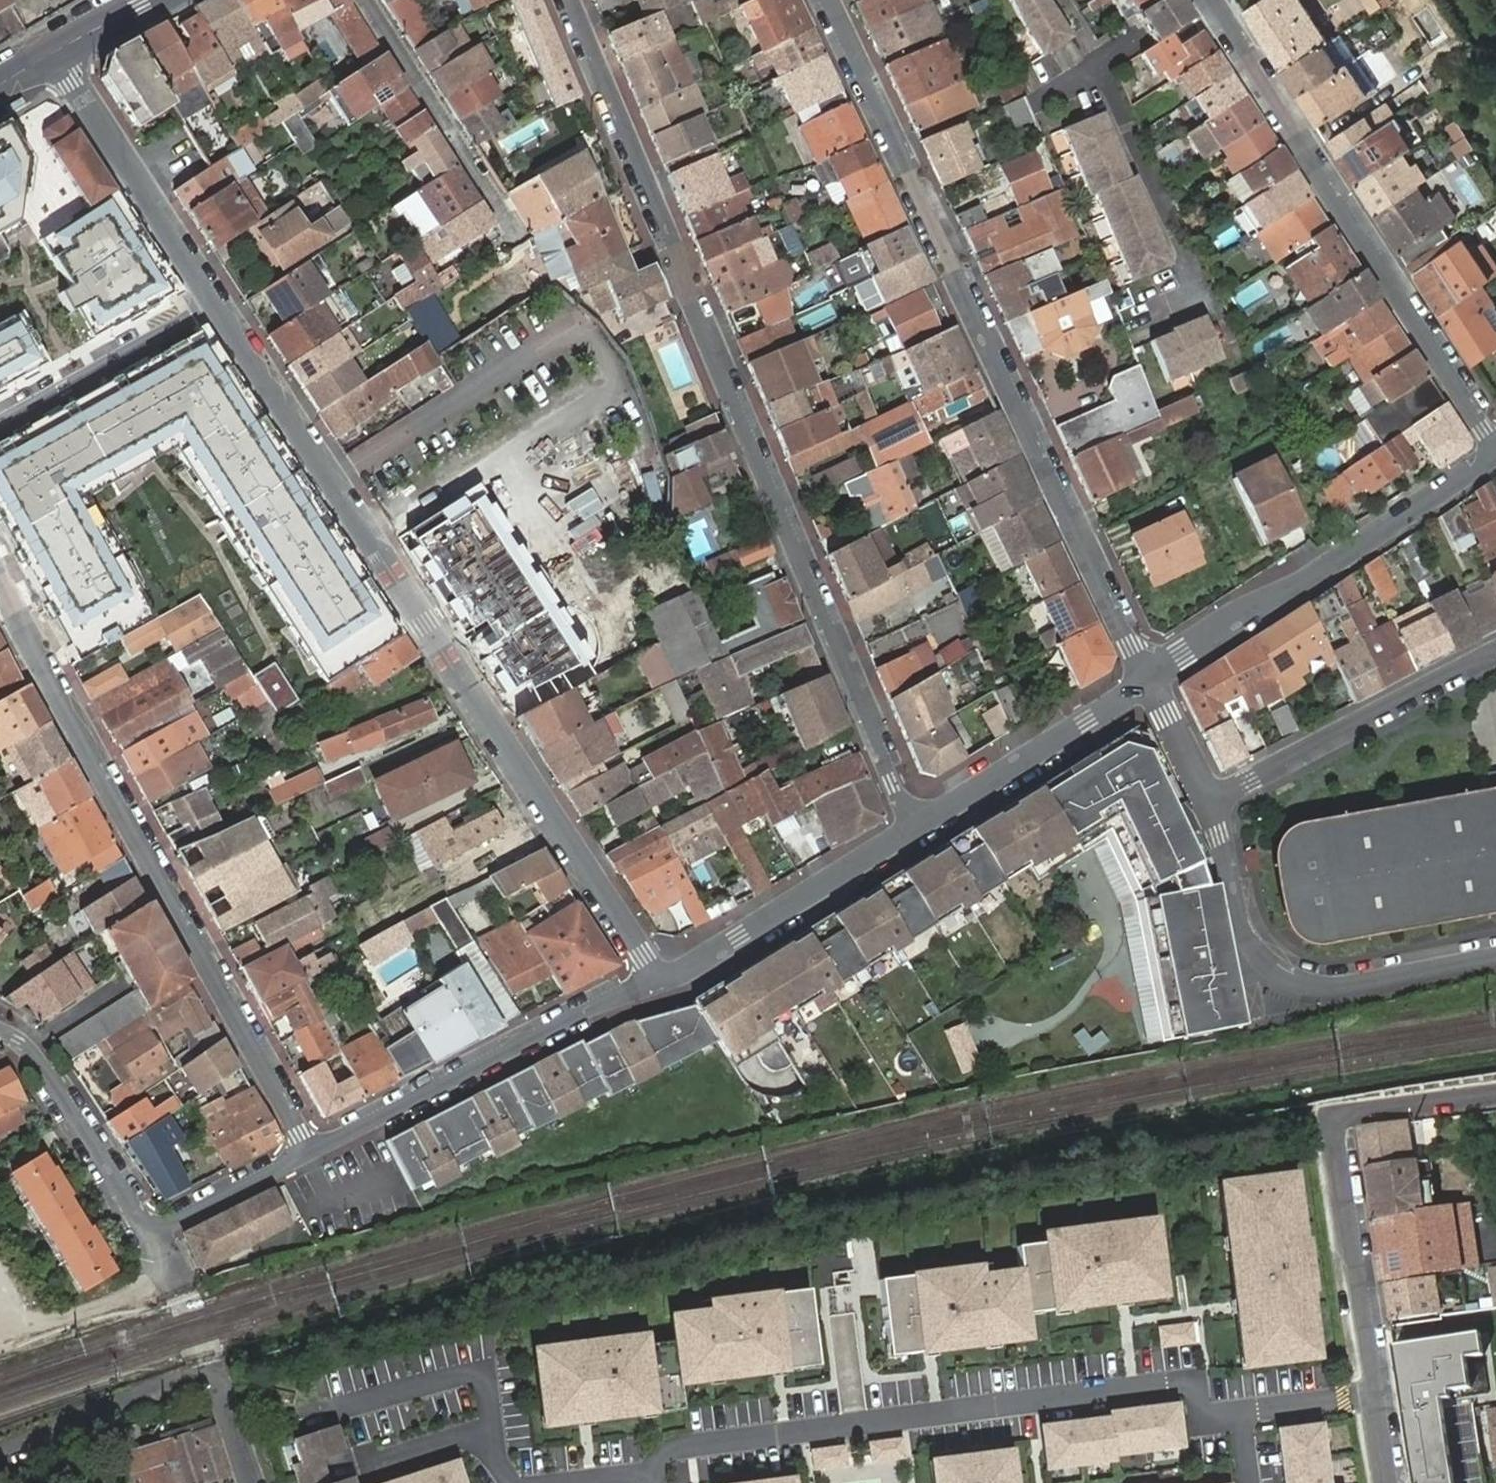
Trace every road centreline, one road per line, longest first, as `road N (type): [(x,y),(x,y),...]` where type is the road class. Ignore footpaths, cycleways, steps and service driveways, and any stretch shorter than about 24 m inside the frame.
road 1 (unclassified): [(912,829),(567,0)]
road 2 (residential): [(659,977),(215,306)]
road 3 (unclassified): [(829,0),(1148,678)]
road 4 (residential): [(0,588),(310,1151)]
road 5 (residential): [(1495,1097),(1330,1121),(1388,1482)]
road 6 (residential): [(1215,0),(1495,447)]
road 7 (residential): [(1495,453),(1148,678)]
road 8 (residential): [(1210,801),(1244,931),(1286,978),(1349,985),(1495,955)]
road 9 (residential): [(659,977),(310,1151)]
road 10 (residential): [(247,1482),(213,1374),(0,1456)]
road 11 (residential): [(1495,653),(1210,801)]
road 12 (residential): [(215,306),(52,51)]
road 13 (residential): [(912,829),(659,977)]
road 14 (residential): [(1148,678),(912,829)]
road 15 (residential): [(365,0),(511,235)]
road 16 (residential): [(149,1234),(53,1081),(15,1039),(0,1034)]
road 17 (residential): [(0,425),(215,306)]
road 18 (residential): [(310,1151),(149,1234)]
road 19 (residential): [(1210,801),(1148,678)]

